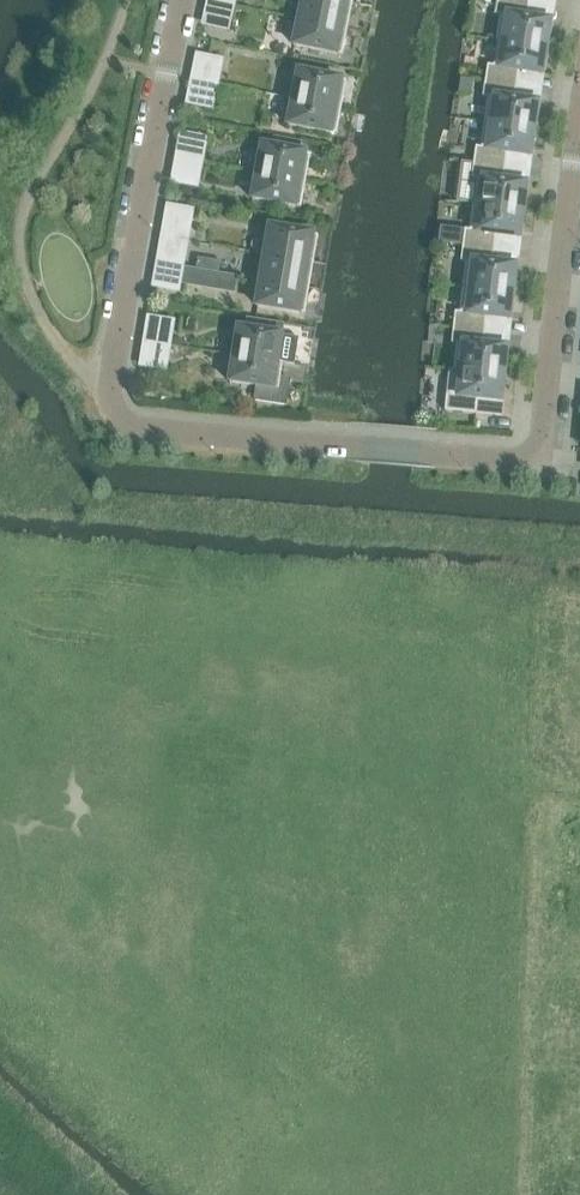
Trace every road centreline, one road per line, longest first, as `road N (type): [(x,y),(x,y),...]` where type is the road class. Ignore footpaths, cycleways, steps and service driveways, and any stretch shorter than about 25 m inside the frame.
road 1 (residential): [(181,0),(147,170),(111,393),(115,413),(138,426),(437,451)]
road 2 (residential): [(579,156),(542,442),(520,456),(437,451)]

